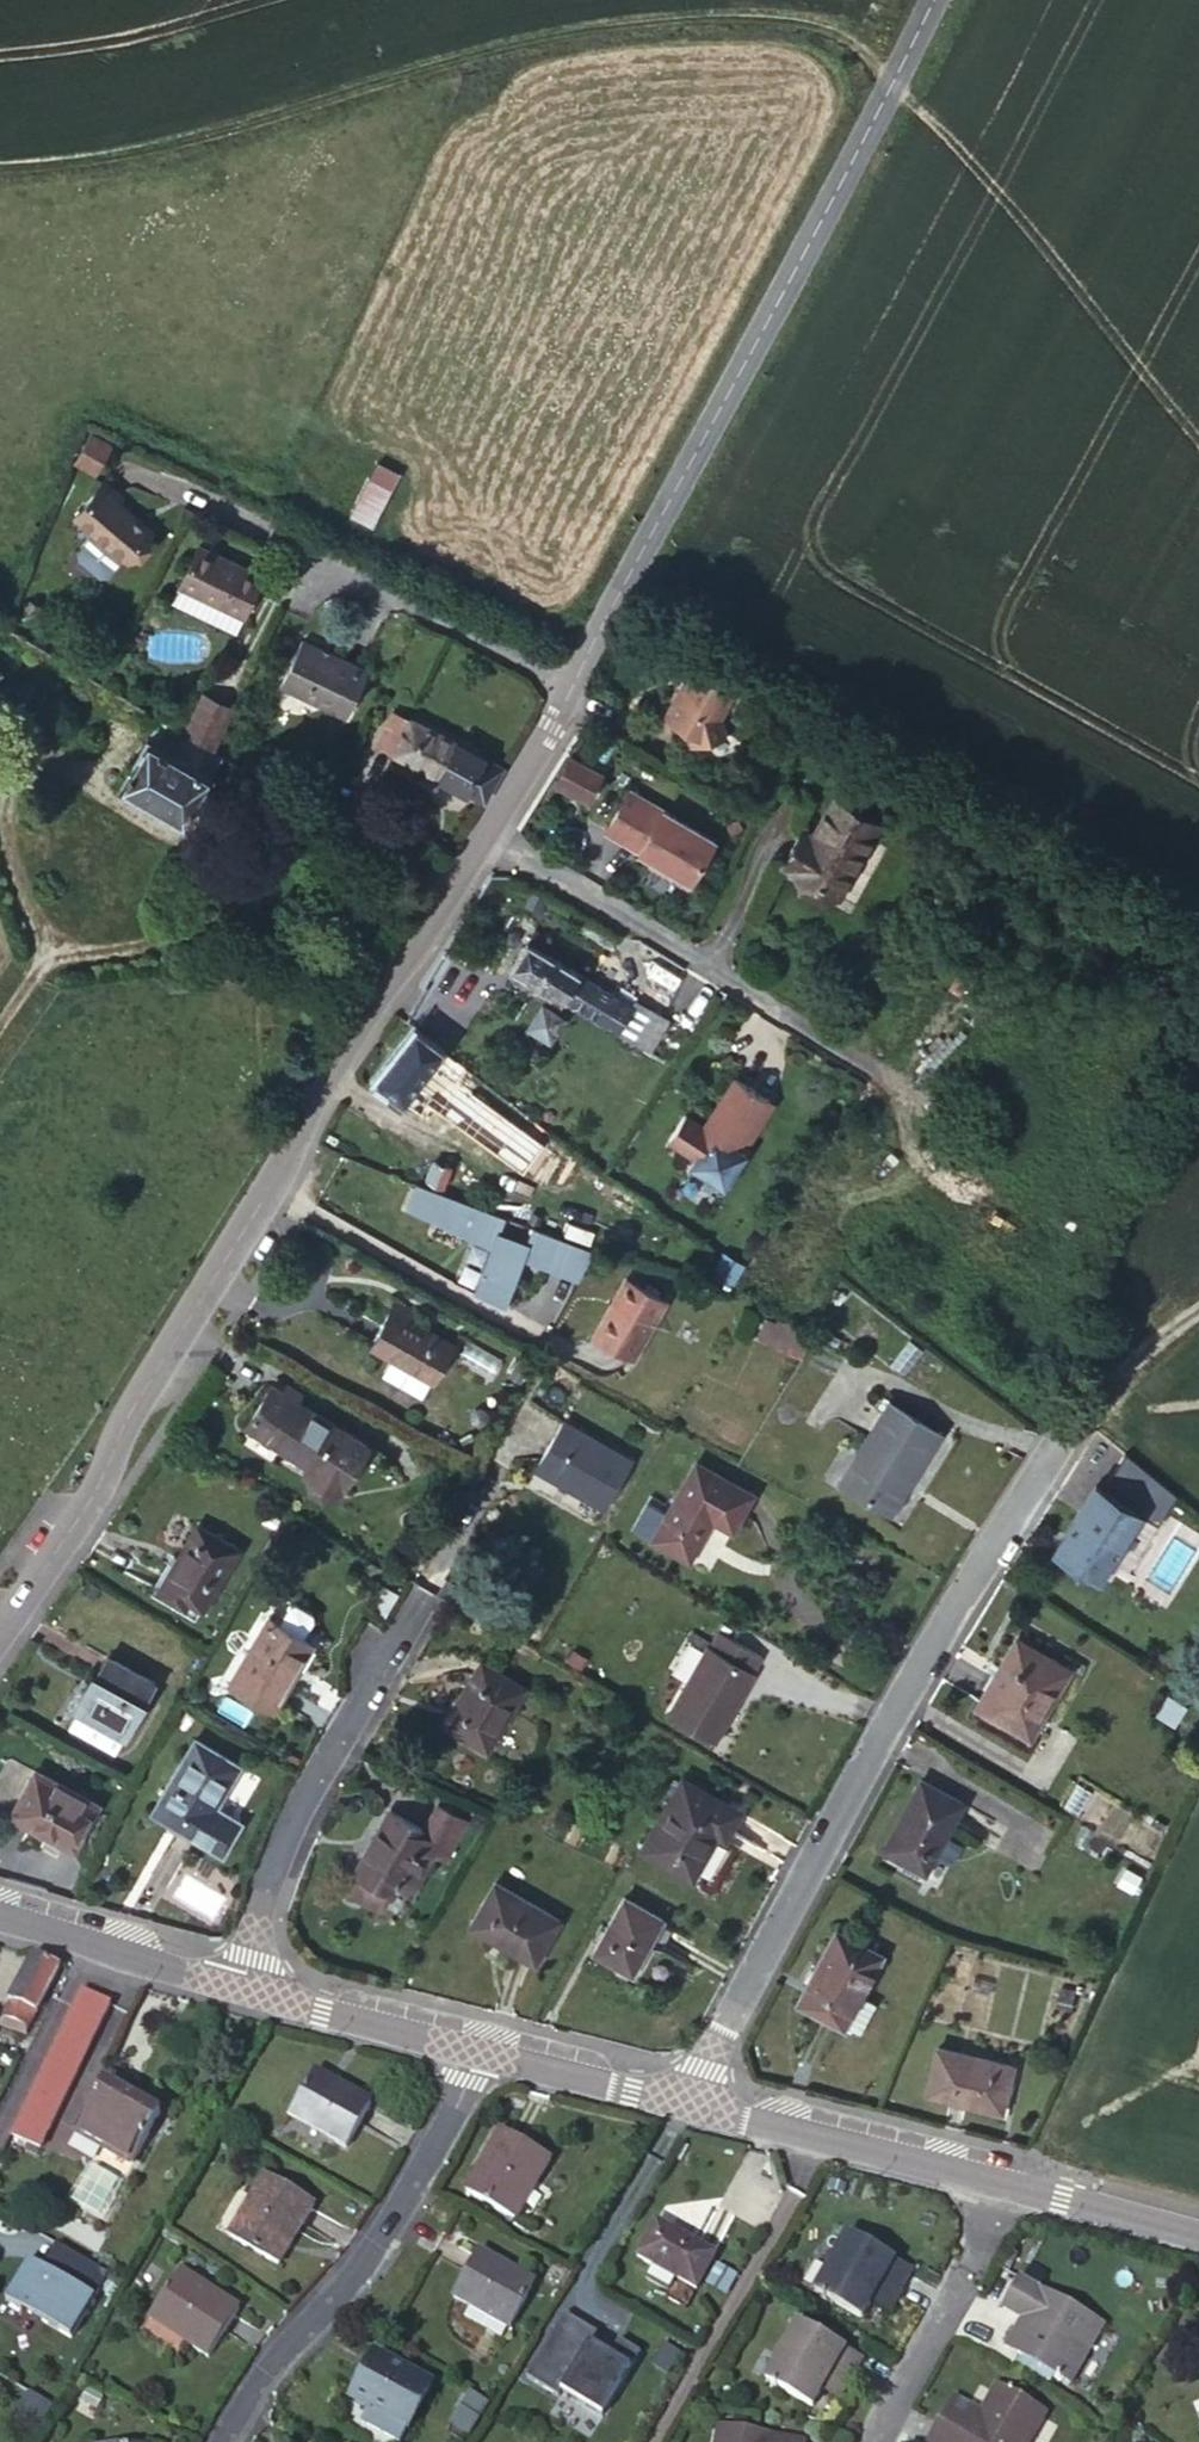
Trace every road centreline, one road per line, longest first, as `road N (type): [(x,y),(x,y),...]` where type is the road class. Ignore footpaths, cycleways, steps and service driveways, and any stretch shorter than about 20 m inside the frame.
road 1 (track): [(1198,475),(845,37),(749,10),(571,27),(67,160),(0,161)]
road 2 (tertiary): [(0,1619),(560,686)]
road 3 (residential): [(686,2102),(1065,1413),(1198,1301)]
road 4 (tertiary): [(560,686),(926,0)]
road 5 (unclassified): [(49,955),(196,936),(223,919),(233,890),(216,866),(62,762),(37,766),(13,787),(5,807),(11,856)]
road 6 (residential): [(479,2050),(355,2268),(280,2338),(217,2441)]
road 7 (residential): [(247,1988),(276,1863),(303,1800),(419,1594)]
road 8 (residential): [(686,2102),(1009,2185)]
road 9 (residential): [(871,2441),(1009,2185)]
road 10 (residential): [(308,607),(333,581),(366,588),(560,686)]
road 11 (residential): [(0,1913),(247,1988)]
road 12 (residential): [(247,1988),(479,2050)]
road 13 (residential): [(479,2050),(686,2102)]
road 14 (residential): [(1009,2185),(1198,2237)]

